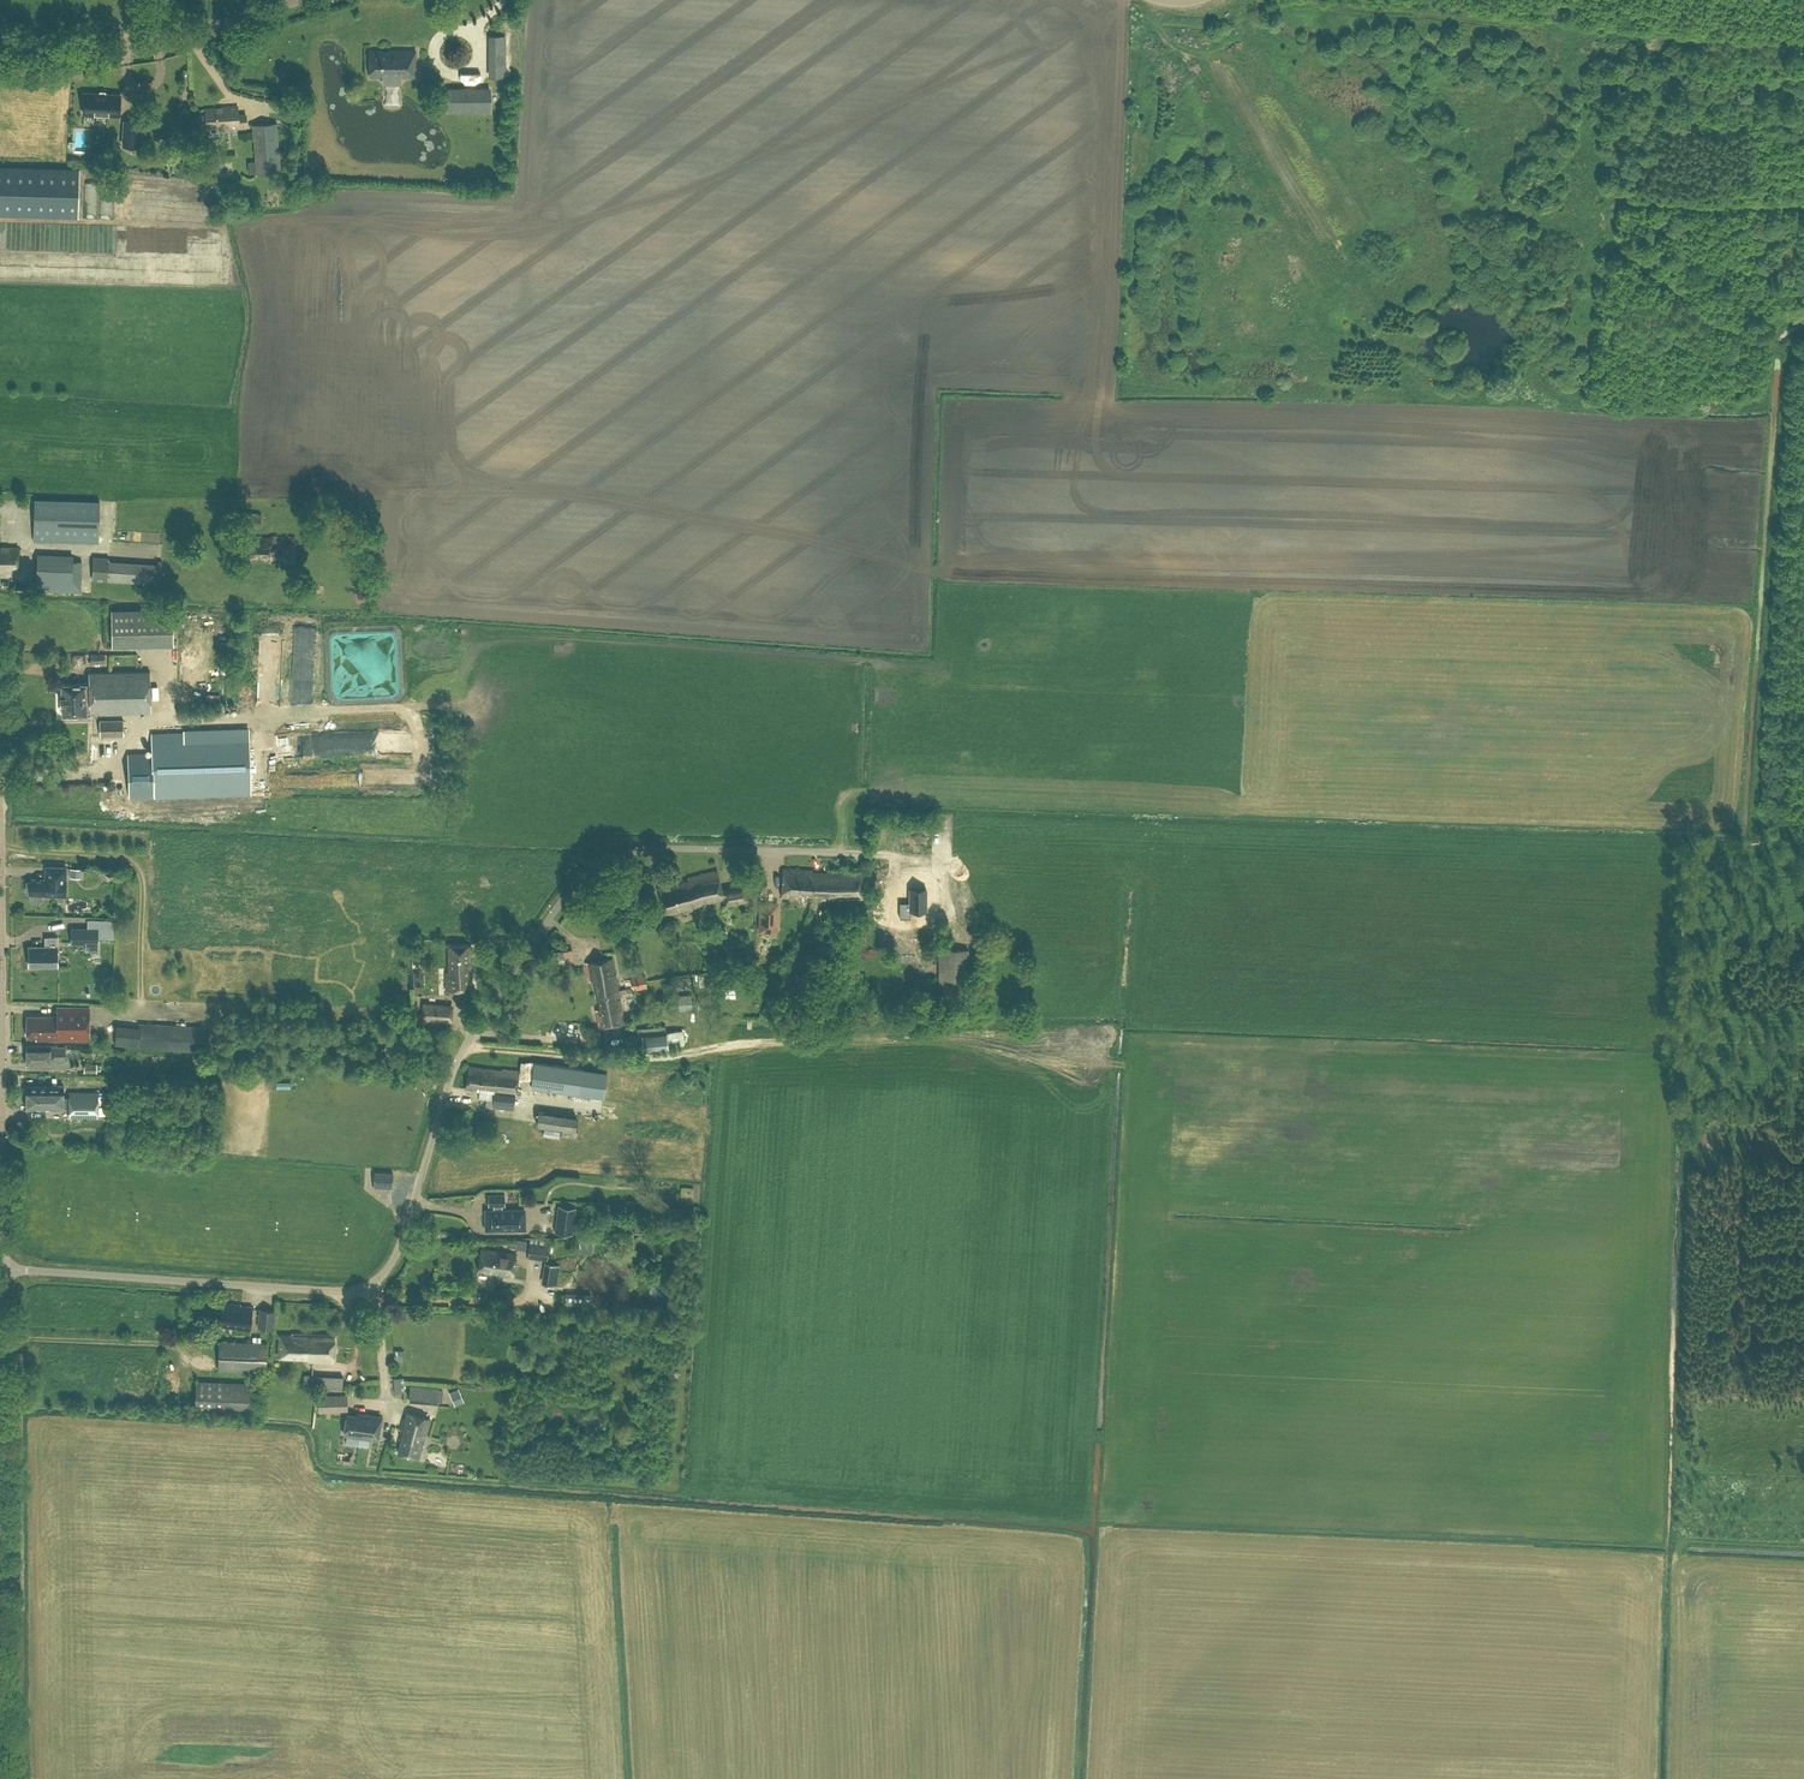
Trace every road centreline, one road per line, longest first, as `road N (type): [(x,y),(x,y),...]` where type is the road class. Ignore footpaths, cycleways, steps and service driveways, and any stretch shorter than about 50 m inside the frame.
road 1 (unclassified): [(2,1268),(328,1291),(371,1282),(398,1249),(461,1048),(585,874),(651,849),(856,853)]
road 2 (tertiary): [(6,1778),(2,1268)]
road 3 (track): [(815,1040),(623,1057),(461,1048)]
road 4 (unclassified): [(0,40),(130,47),(301,0)]

